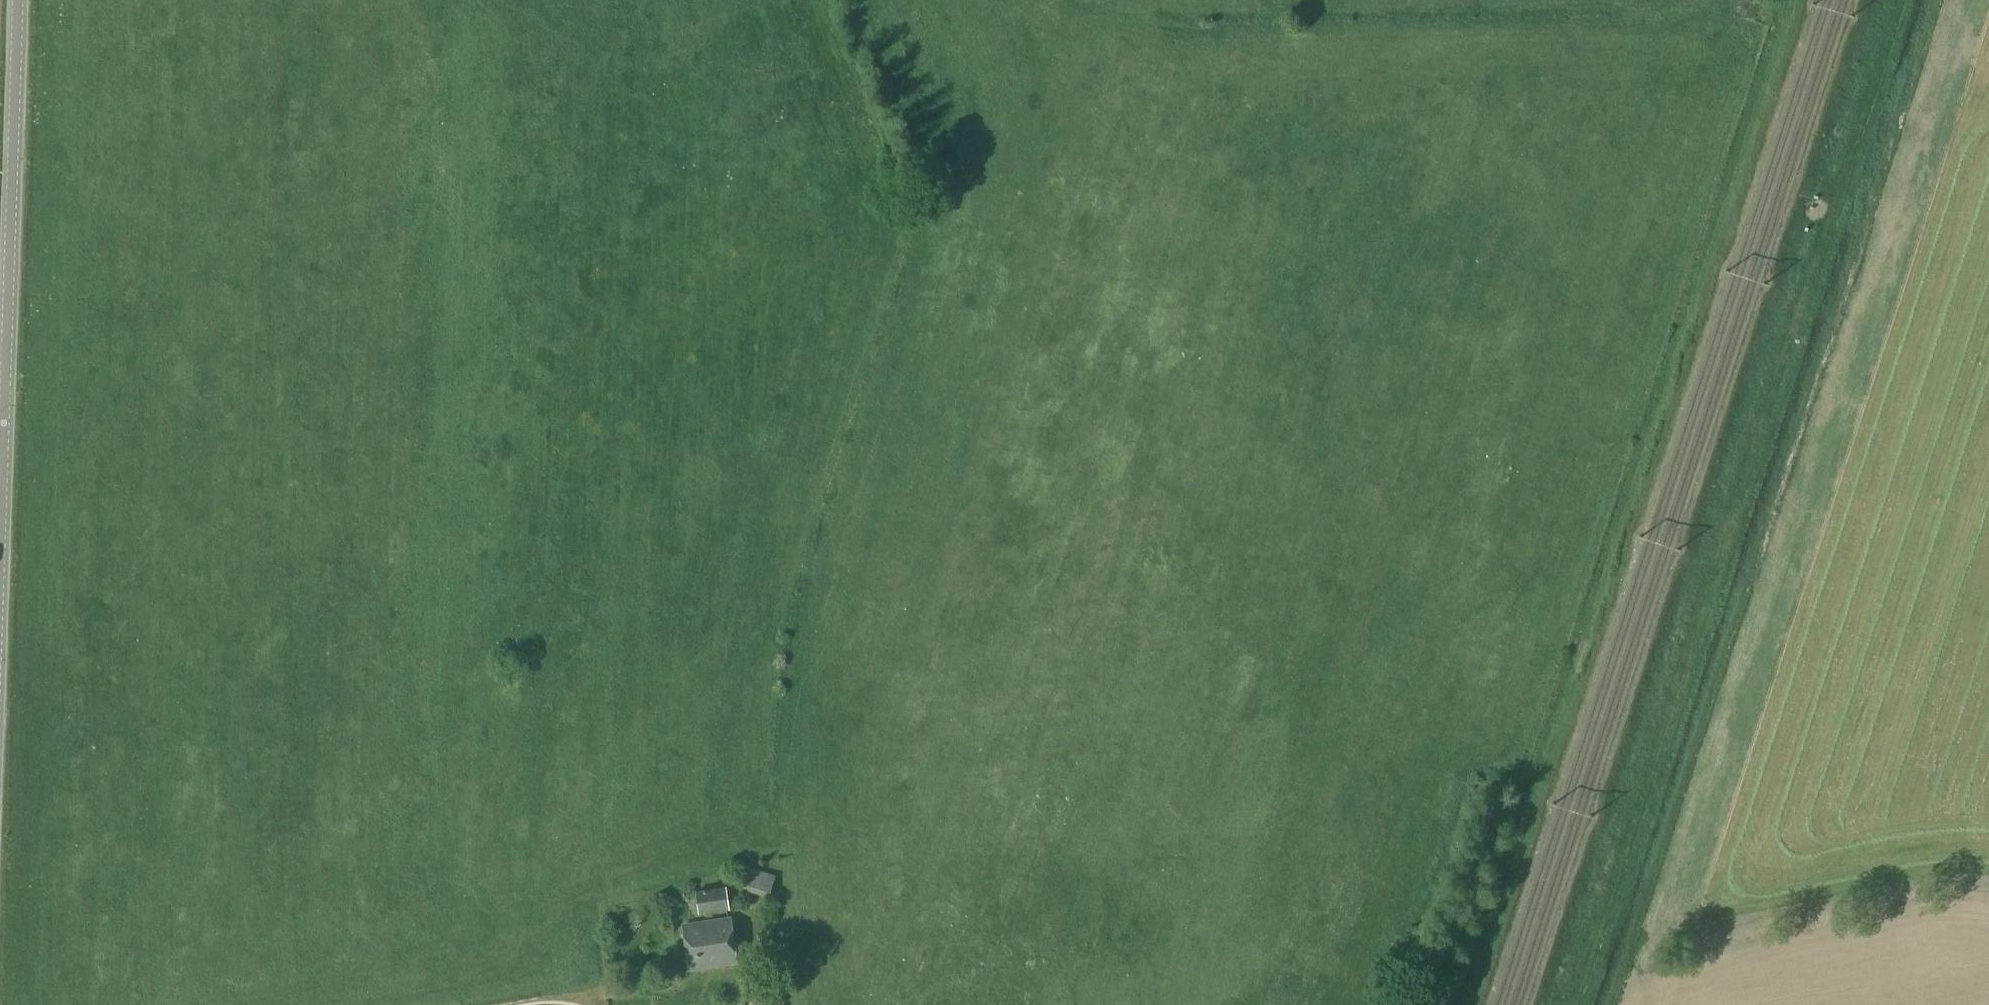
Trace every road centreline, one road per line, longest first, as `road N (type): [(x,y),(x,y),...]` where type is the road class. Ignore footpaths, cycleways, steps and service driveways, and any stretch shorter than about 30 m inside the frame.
road 1 (track): [(1941,0),(1623,1004)]
road 2 (tertiary): [(0,497),(18,0)]

